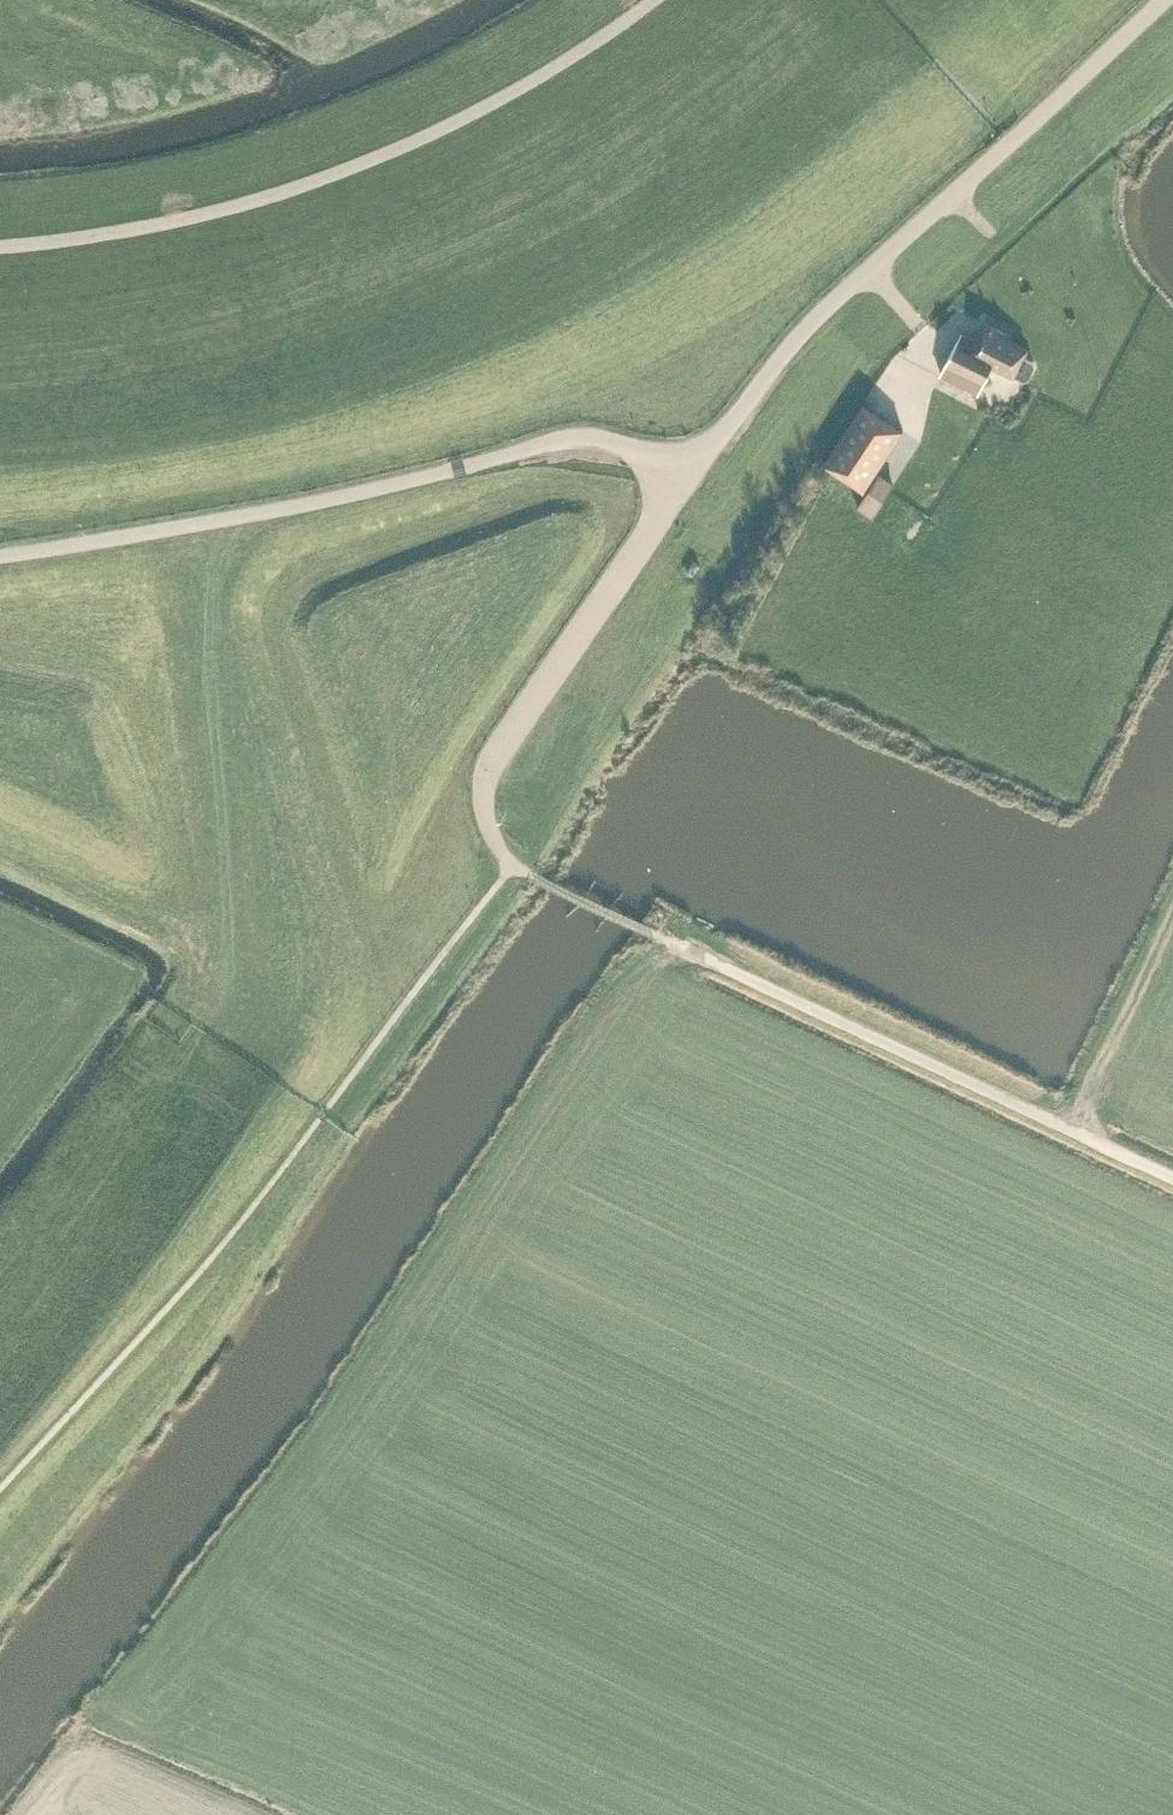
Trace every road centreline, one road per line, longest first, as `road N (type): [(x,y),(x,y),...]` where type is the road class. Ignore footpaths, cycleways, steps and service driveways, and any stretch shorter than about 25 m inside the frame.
road 1 (unclassified): [(0,554),(331,498),(567,434),(606,436),(694,471),(814,316),(1157,0)]
road 2 (unclassified): [(1172,1175),(666,937)]

